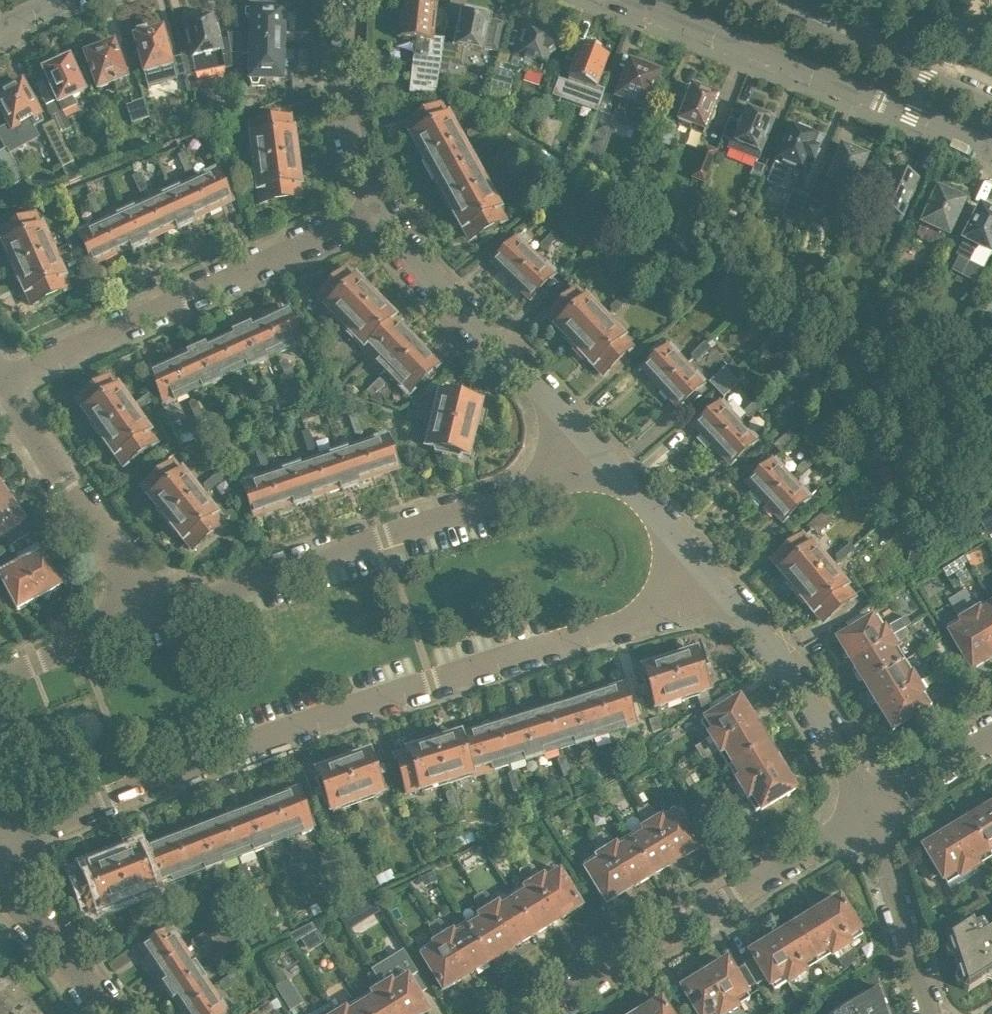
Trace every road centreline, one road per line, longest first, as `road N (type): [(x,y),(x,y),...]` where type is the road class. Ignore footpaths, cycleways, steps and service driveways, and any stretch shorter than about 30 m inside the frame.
road 1 (residential): [(708,573),(623,619),(246,742),(0,840)]
road 2 (residential): [(158,612),(604,457)]
road 3 (residential): [(3,384),(377,211)]
road 4 (tertiary): [(625,0),(991,150)]
road 5 (residential): [(530,1013),(863,814)]
road 6 (residential): [(604,457),(421,271),(377,211)]
road 7 (residential): [(863,814),(858,788),(797,678),(708,573)]
road 8 (residential): [(158,612),(3,384)]
road 9 (tertiary): [(991,104),(756,0)]
road 10 (residential): [(377,211),(357,172),(342,91),(342,0)]
road 11 (residential): [(929,1013),(863,814)]
road 12 (residential): [(104,1013),(0,876)]
road 13 (residential): [(0,676),(158,612)]
road 14 (residential): [(708,573),(604,457)]
road 15 (residential): [(863,814),(991,736)]

